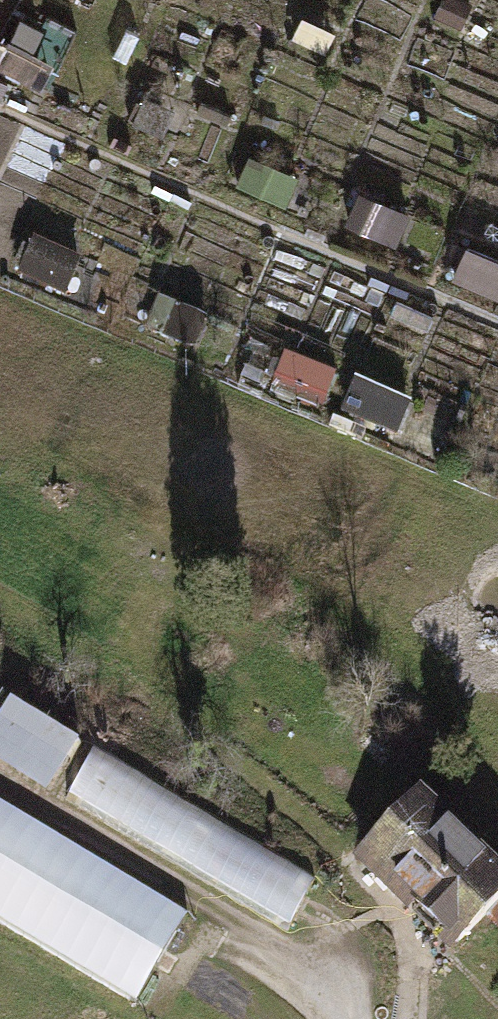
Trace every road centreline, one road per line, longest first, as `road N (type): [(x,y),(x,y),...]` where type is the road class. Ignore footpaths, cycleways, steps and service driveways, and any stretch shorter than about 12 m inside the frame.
road 1 (track): [(329,1018),(252,945),(59,828)]

